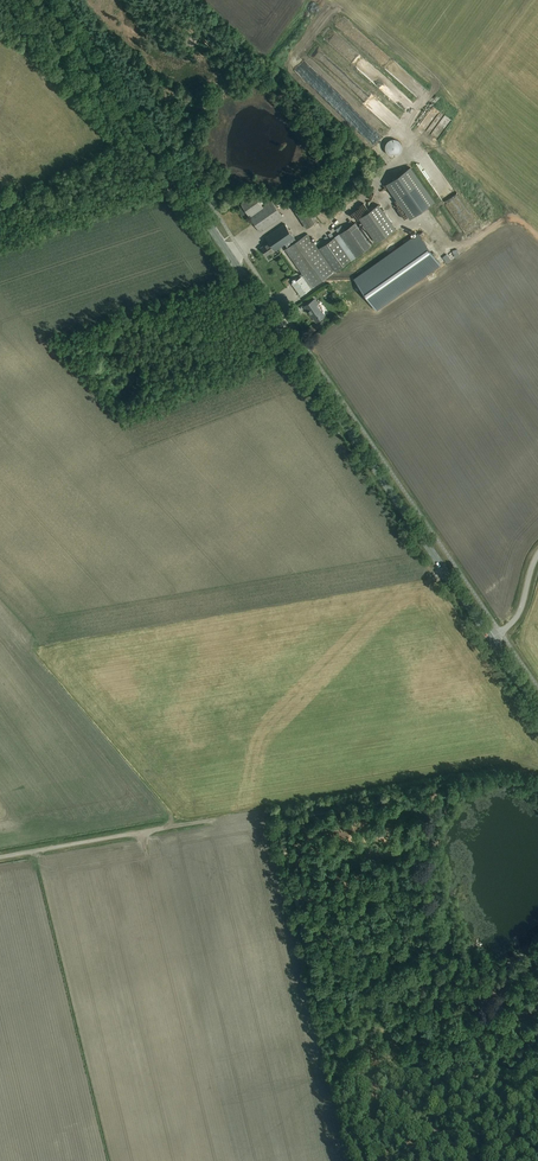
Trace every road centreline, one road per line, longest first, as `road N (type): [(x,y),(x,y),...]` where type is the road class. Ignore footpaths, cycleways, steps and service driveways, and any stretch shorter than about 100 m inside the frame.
road 1 (secondary): [(491,639),(54,0)]
road 2 (unclassified): [(0,857),(206,822)]

